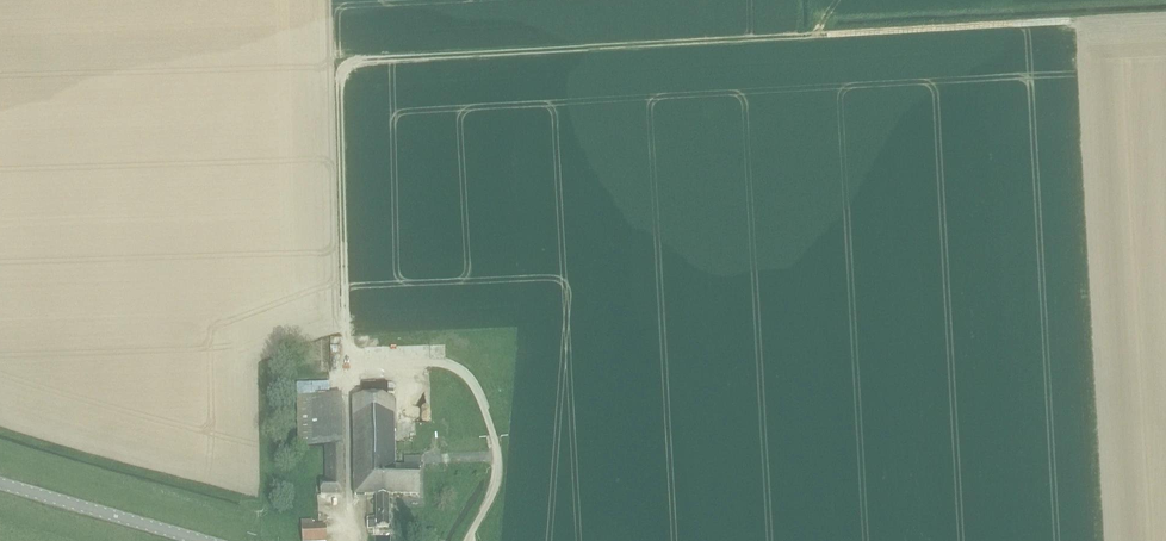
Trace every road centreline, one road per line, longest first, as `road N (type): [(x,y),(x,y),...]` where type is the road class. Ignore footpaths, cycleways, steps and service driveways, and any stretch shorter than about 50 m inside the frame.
road 1 (tertiary): [(200,540),(0,484)]

